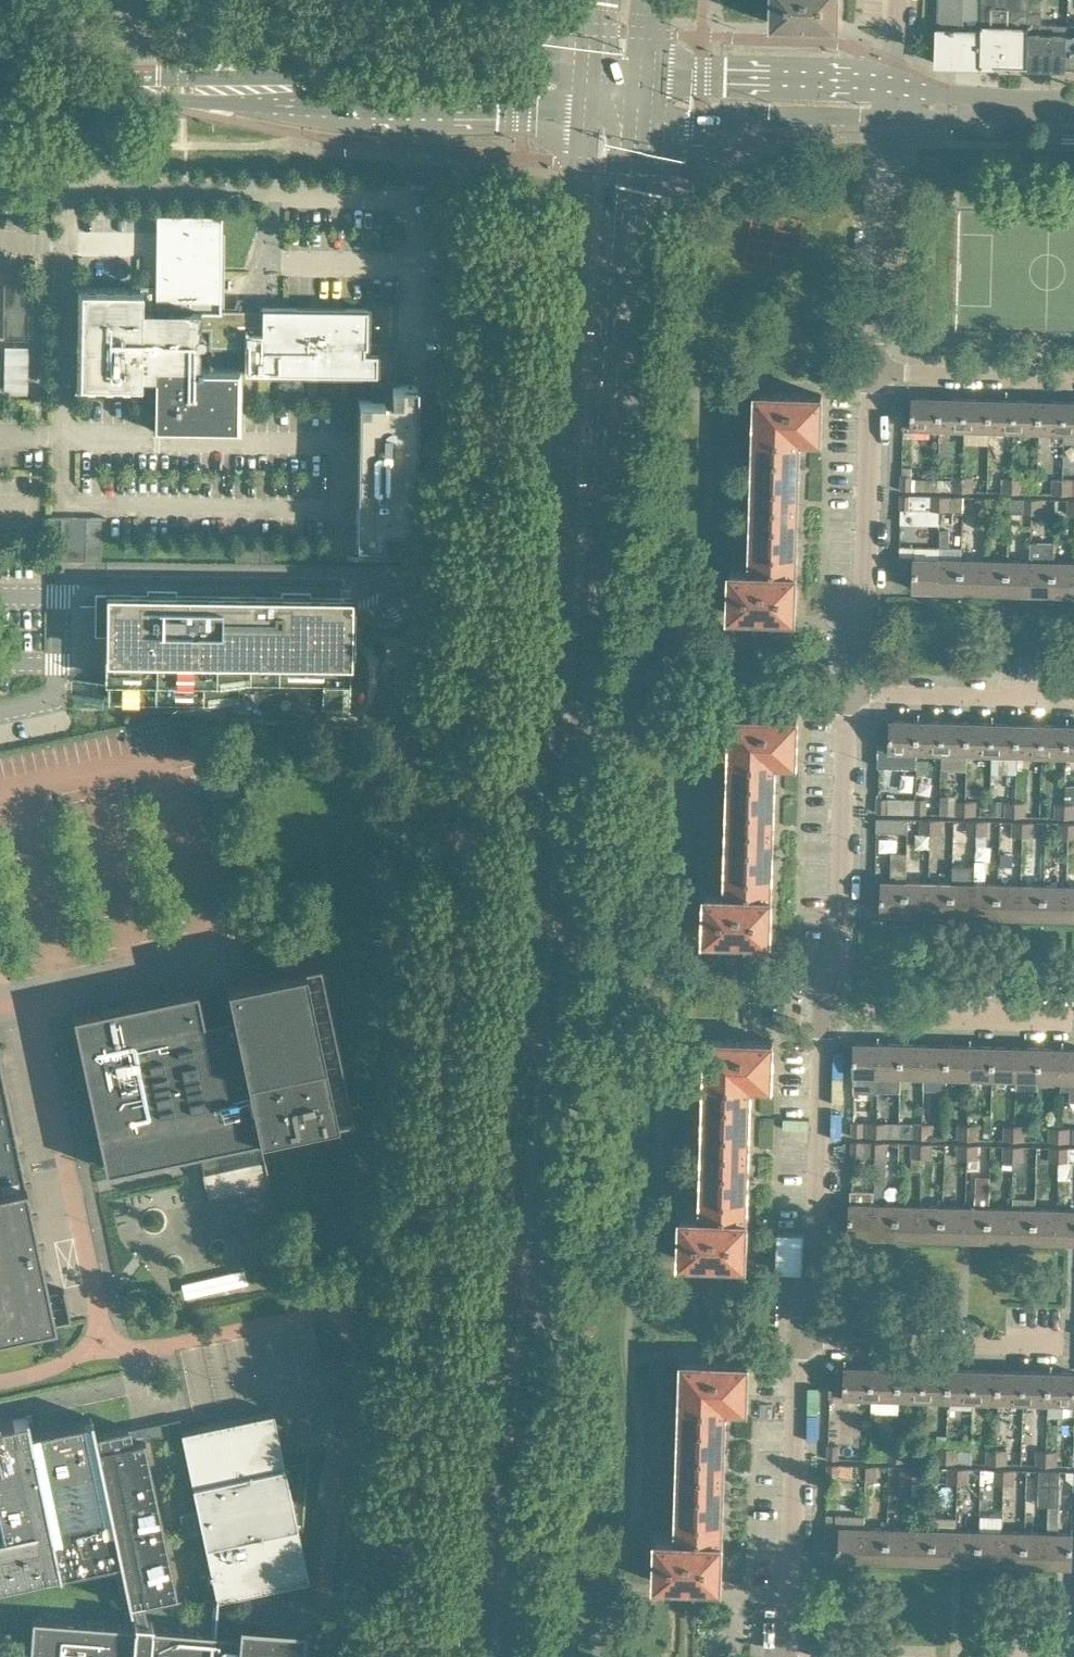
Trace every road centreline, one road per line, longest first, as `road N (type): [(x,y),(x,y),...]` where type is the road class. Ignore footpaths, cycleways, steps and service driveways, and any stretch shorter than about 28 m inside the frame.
road 1 (secondary): [(585,117),(475,1656)]
road 2 (secondary): [(514,1656),(633,119)]
road 3 (residential): [(588,74),(160,78),(127,86)]
road 4 (residential): [(127,86),(158,99),(585,117)]
road 5 (residential): [(801,1339),(800,1287),(818,1237),(824,1015)]
road 6 (residential): [(824,1015),(824,982),(841,942),(849,692)]
road 7 (residential): [(849,692),(849,657),(865,617),(873,369)]
road 8 (residential): [(775,1656),(775,1621),(796,1582),(801,1339)]
road 9 (residential): [(801,1339),(1073,1347)]
road 10 (residential): [(633,119),(891,121)]
road 11 (residential): [(893,85),(636,76)]
road 12 (residential): [(824,1015),(1073,1016)]
road 13 (residential): [(891,121),(873,369)]
road 14 (residential): [(849,692),(1073,693)]
road 15 (residential): [(873,369),(1073,375)]
road 16 (residential): [(891,121),(1047,107)]
road 17 (residential): [(1047,107),(893,85)]
road 18 (unclassified): [(127,86),(0,84)]

